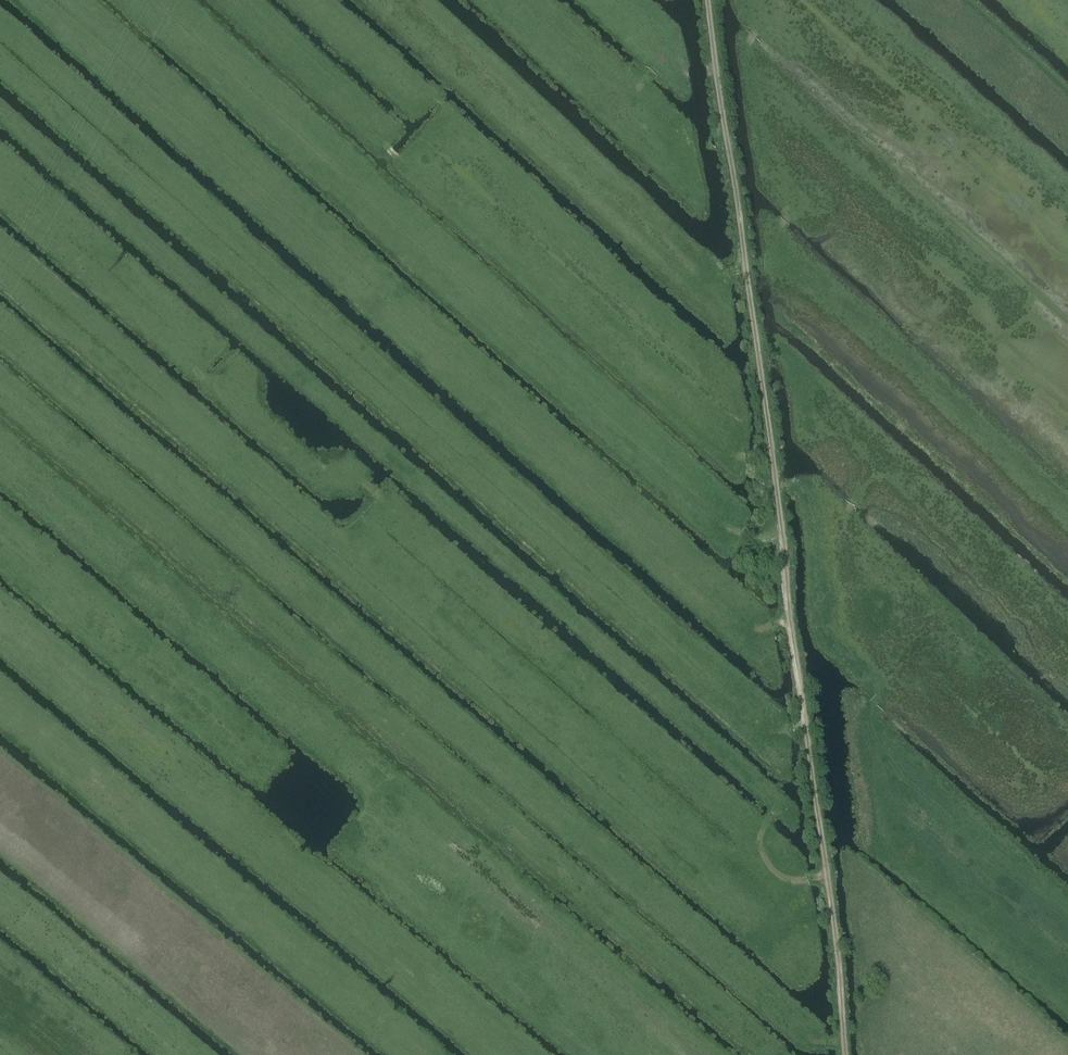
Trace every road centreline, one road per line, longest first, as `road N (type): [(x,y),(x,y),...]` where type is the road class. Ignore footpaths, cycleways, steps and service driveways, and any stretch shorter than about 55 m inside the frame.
road 1 (track): [(845,1054),(709,0)]
road 2 (track): [(1067,90),(968,0)]

